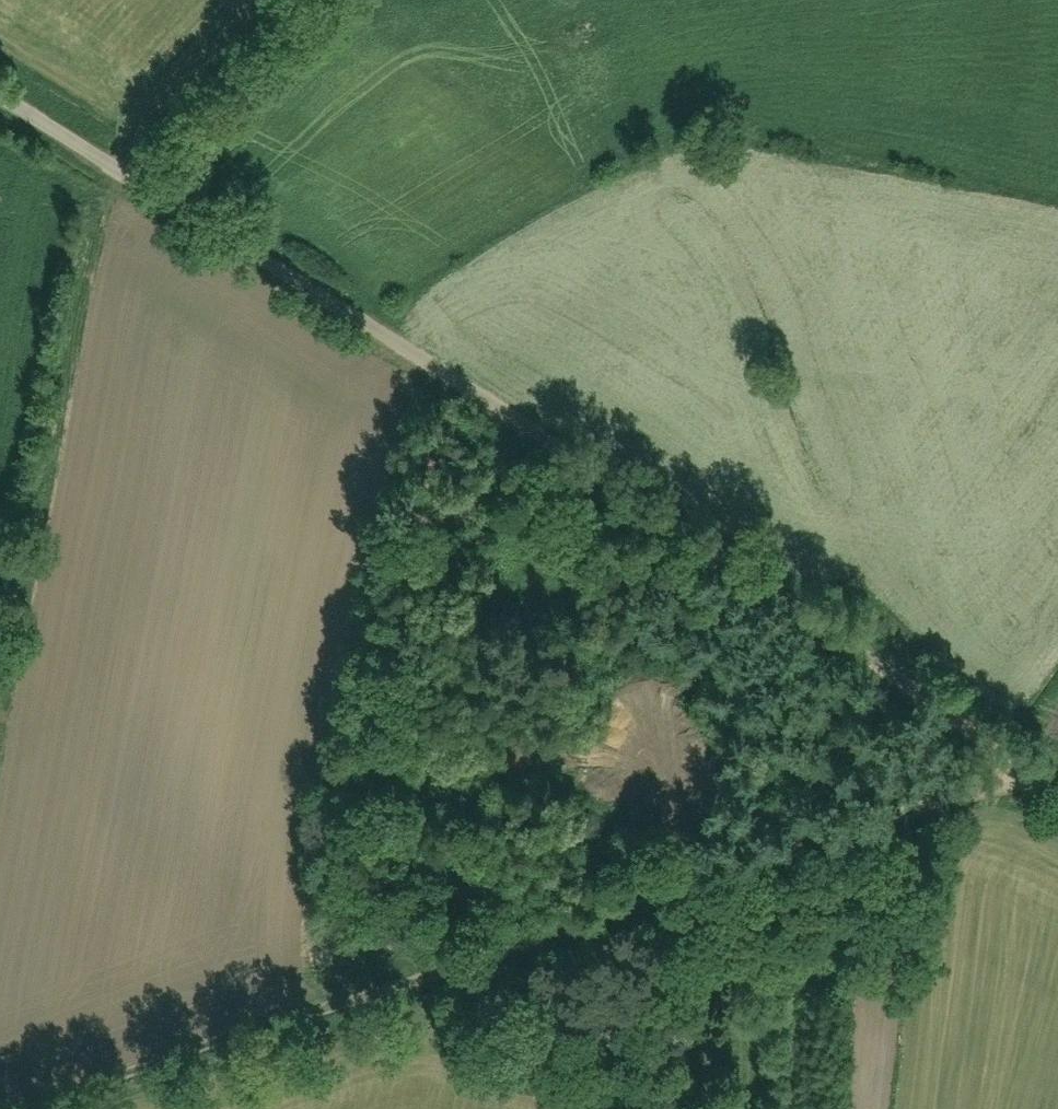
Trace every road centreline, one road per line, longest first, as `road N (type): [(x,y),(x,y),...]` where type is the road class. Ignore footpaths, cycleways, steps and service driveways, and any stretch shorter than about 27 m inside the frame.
road 1 (residential): [(0,100),(462,387),(1057,800)]
road 2 (track): [(1018,775),(893,821),(681,864),(510,952),(113,1078),(45,1108)]

